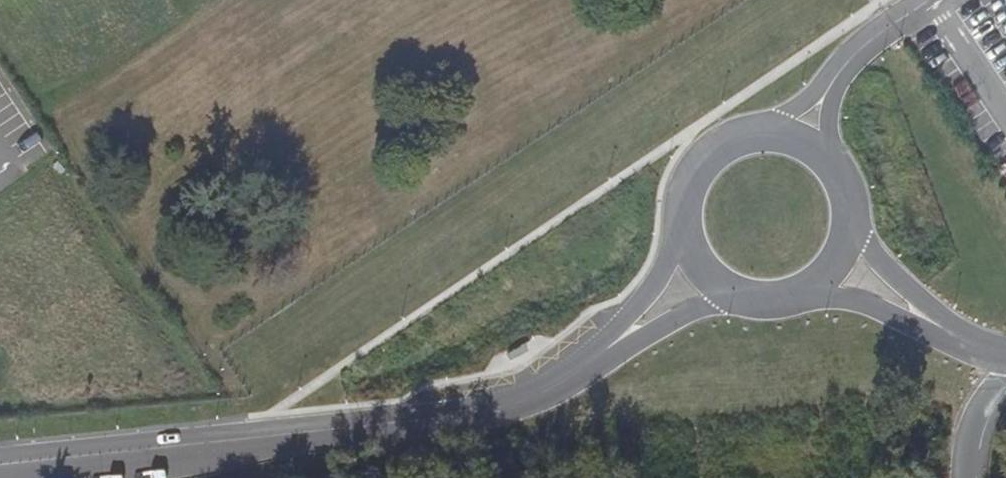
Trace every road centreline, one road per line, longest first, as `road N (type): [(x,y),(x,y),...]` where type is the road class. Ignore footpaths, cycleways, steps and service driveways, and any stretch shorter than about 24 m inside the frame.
road 1 (unclassified): [(765,129),(728,139),(706,158),(686,212),(704,266),(740,291),(782,298)]
road 2 (unclassified): [(782,298),(832,274),(848,252),(857,199),(832,151),(809,136),(765,129)]

